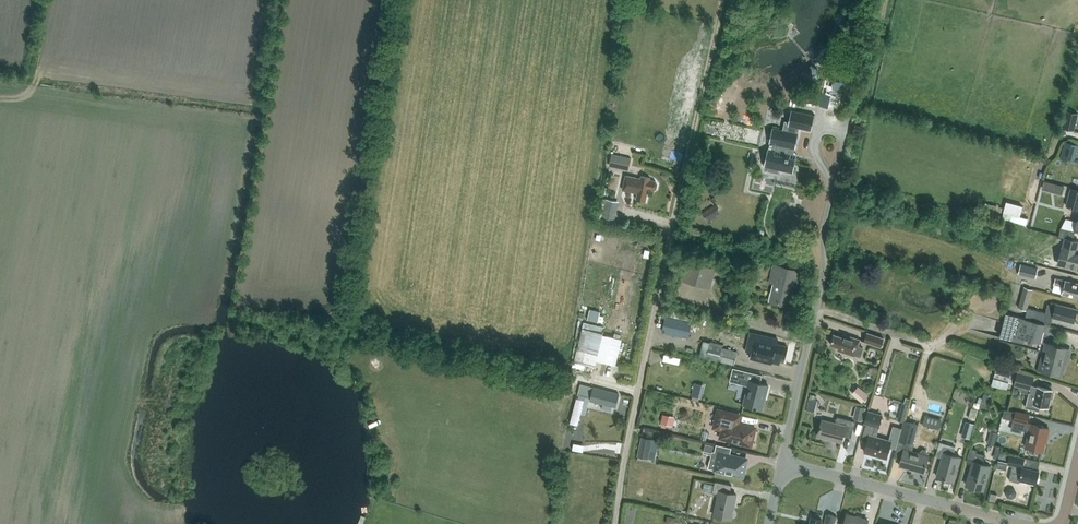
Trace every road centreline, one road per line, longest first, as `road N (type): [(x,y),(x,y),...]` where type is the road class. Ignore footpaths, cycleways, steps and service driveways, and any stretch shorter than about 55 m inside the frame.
road 1 (unclassified): [(611,523),(721,0)]
road 2 (residential): [(782,464),(1015,523)]
road 3 (residential): [(782,464),(816,313)]

